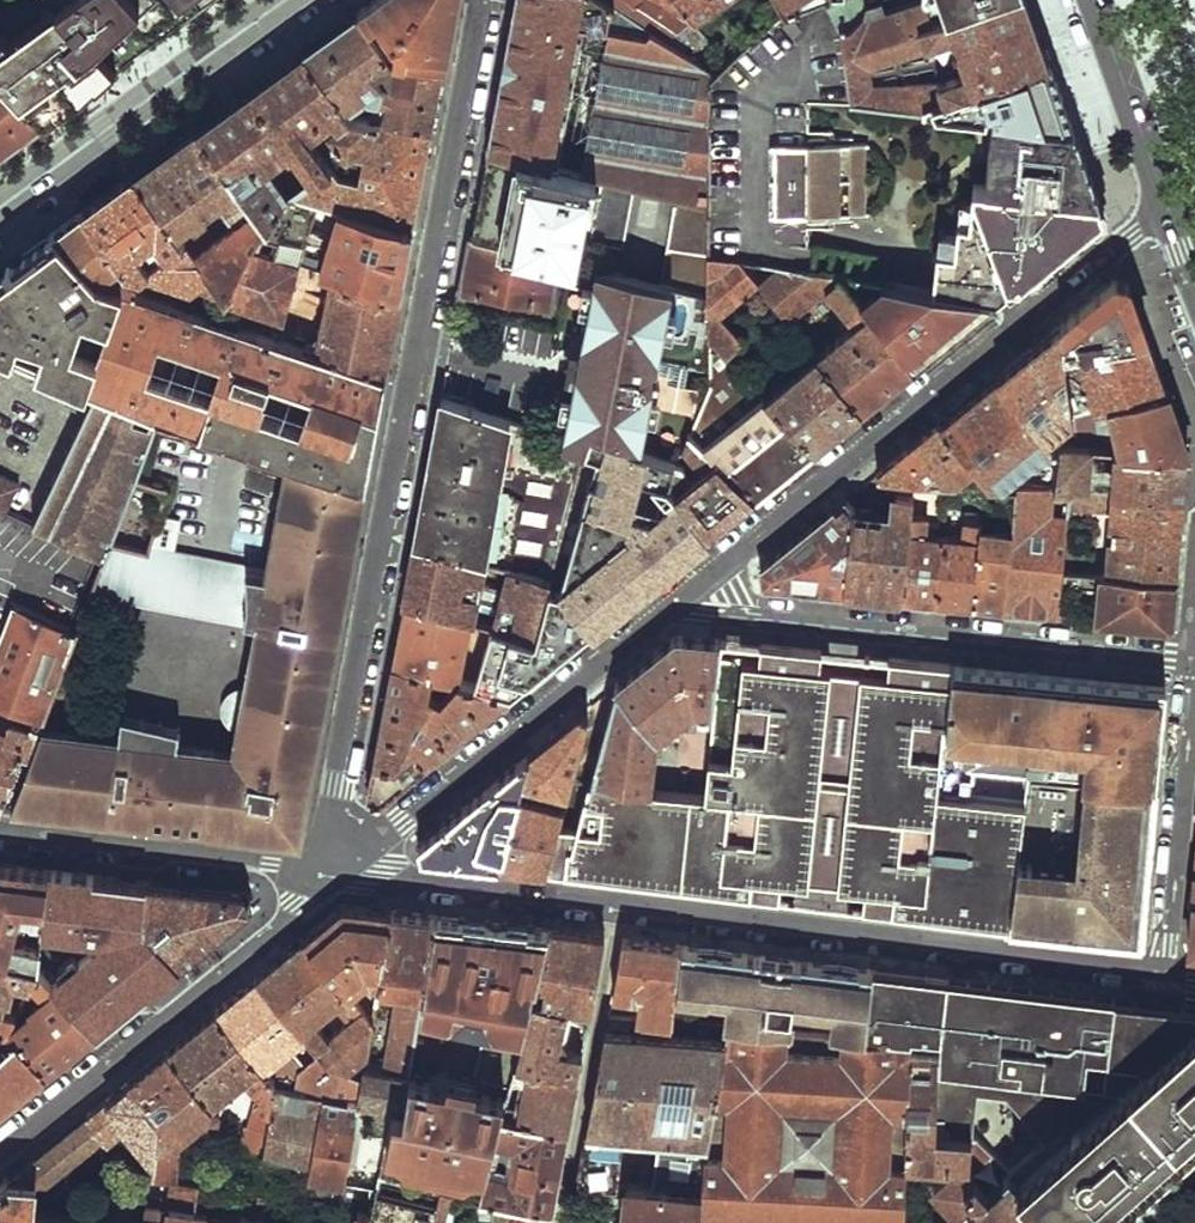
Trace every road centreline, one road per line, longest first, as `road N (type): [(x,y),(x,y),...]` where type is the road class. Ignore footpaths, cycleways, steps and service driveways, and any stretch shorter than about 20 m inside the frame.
road 1 (residential): [(478,0),(342,784),(336,868)]
road 2 (residential): [(680,600),(1167,202)]
road 3 (residential): [(1163,968),(620,905)]
road 4 (residential): [(1194,663),(705,615),(680,600)]
road 5 (residential): [(0,1155),(276,932),(336,868)]
road 6 (residential): [(336,868),(680,600)]
road 7 (tertiary): [(0,208),(285,0)]
road 8 (residential): [(336,868),(0,830)]
road 9 (residential): [(561,1222),(620,905)]
road 10 (residential): [(1163,968),(1194,668)]
road 11 (residential): [(620,905),(336,868)]
road 12 (primary): [(1167,202),(1094,0)]

